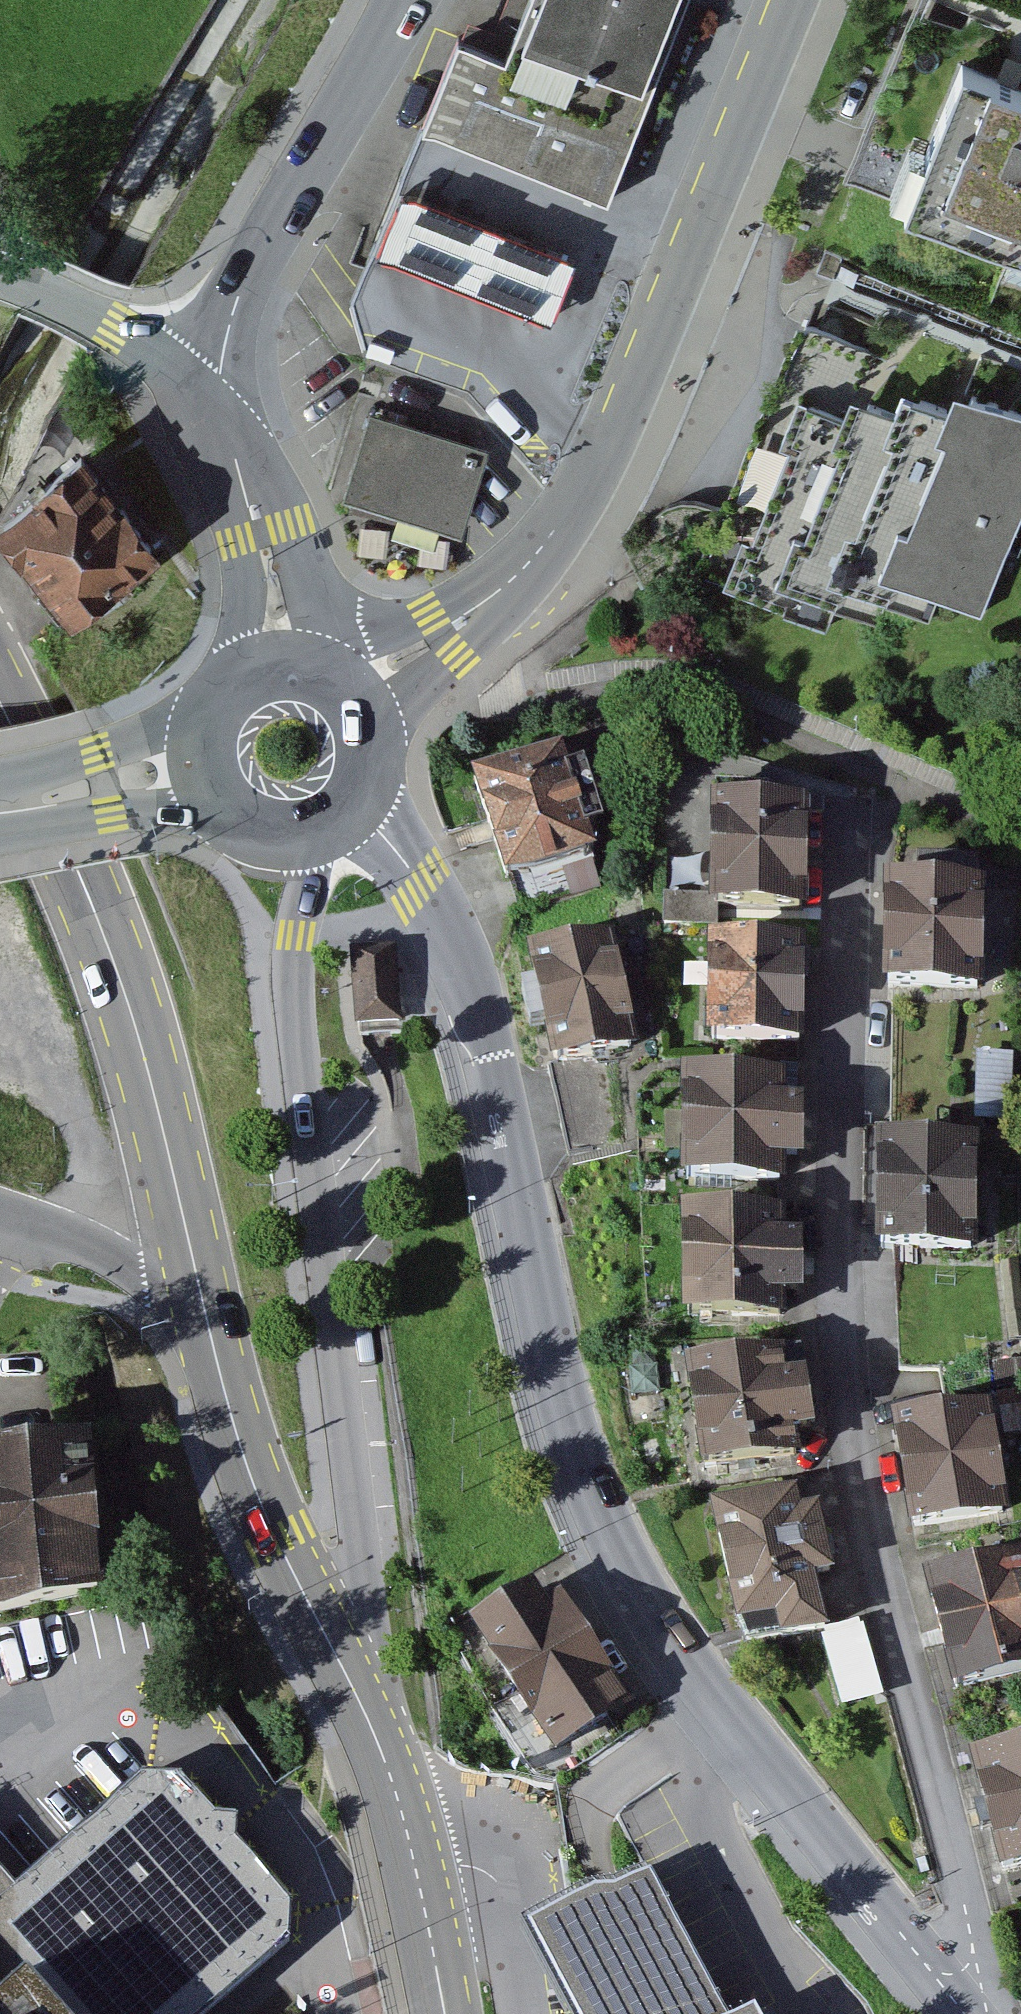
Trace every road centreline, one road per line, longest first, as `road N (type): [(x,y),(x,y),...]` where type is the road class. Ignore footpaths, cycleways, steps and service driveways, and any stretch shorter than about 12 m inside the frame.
road 1 (residential): [(357,797),(422,885),(455,954),(488,1058),(552,1358),(596,1510),(655,1621),(732,1735),(947,1987)]
road 2 (residential): [(947,1987),(971,1961),(975,1939),(858,1465),(840,1141),(849,818)]
road 3 (tertiary): [(359,1703),(361,1551),(294,1019),(295,935),(318,829)]
road 4 (tertiary): [(480,605),(527,566),(590,484),(784,0)]
road 5 (primary): [(0,704),(121,979),(206,1315)]
road 6 (tertiary): [(404,0),(240,294),(219,375),(196,397)]
road 7 (primary): [(206,1315),(253,1478),(359,1703)]
road 8 (primary): [(359,1703),(397,1795),(444,2013)]
road 9 (tertiary): [(196,397),(117,329),(0,276)]
road 10 (tertiary): [(0,1218),(89,1246),(206,1315)]
road 11 (tertiary): [(480,605),(358,621),(273,585)]
road 12 (tertiary): [(200,762),(0,811)]
road 13 (tertiary): [(273,585),(235,462),(196,397)]
road 14 (tertiary): [(353,693),(480,605)]
road 15 (tertiary): [(200,762),(216,800),(236,819),(262,832),(318,829)]
road 16 (tertiary): [(280,661),(231,680),(213,700),(200,762)]

